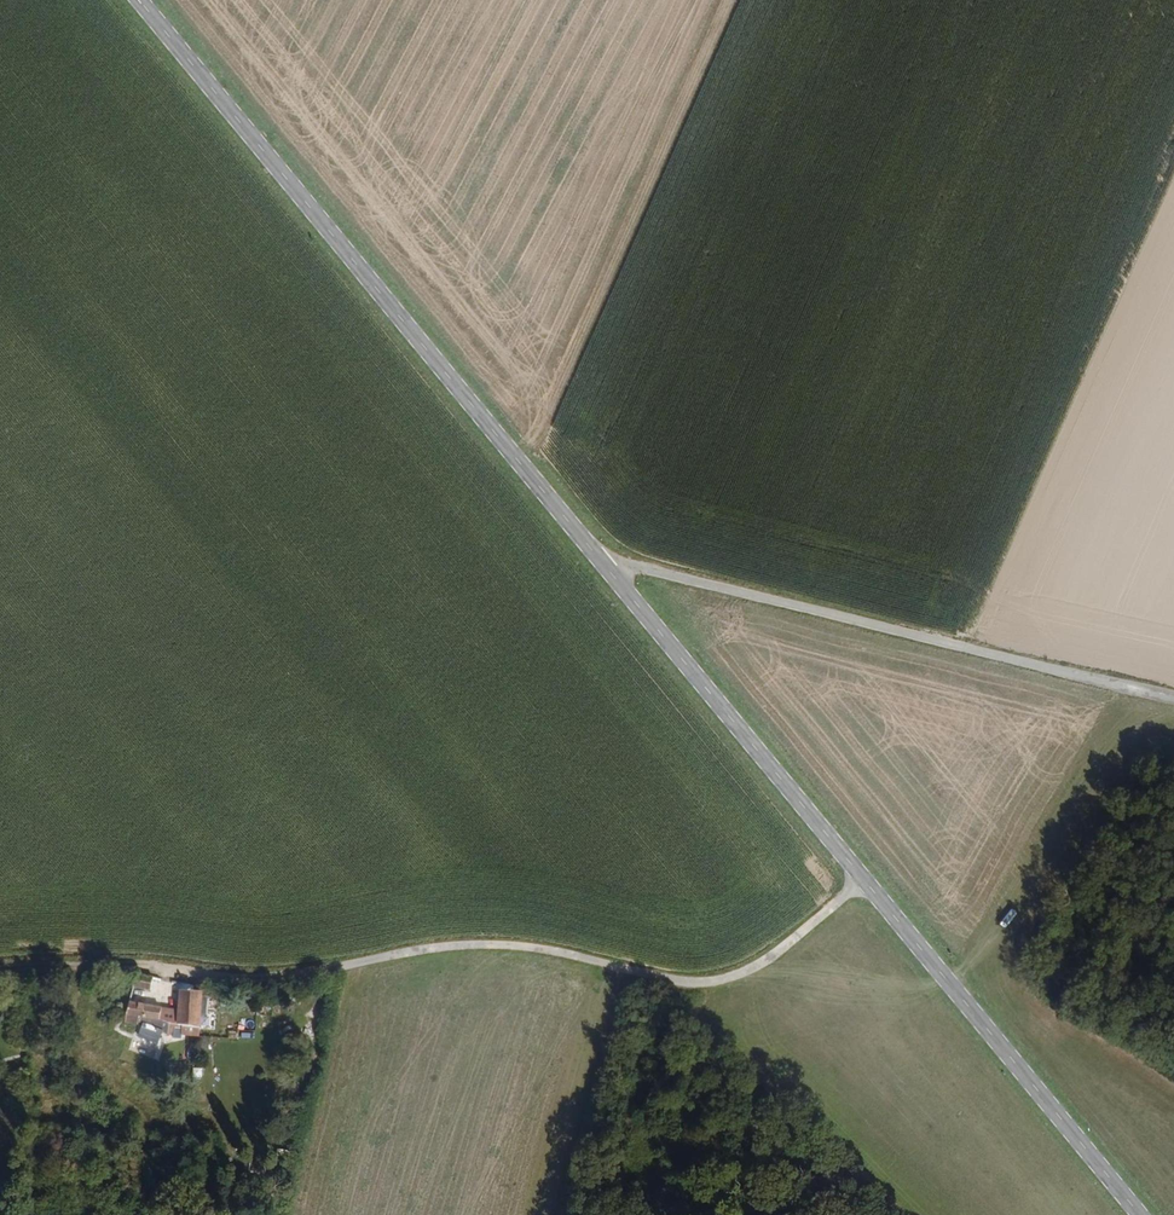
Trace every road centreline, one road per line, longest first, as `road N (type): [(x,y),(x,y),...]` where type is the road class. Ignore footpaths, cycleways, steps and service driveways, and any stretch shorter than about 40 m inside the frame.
road 1 (tertiary): [(1147,1214),(144,0)]
road 2 (track): [(0,965),(344,969),(424,950),(500,945),(694,980),(736,977),(871,881)]

